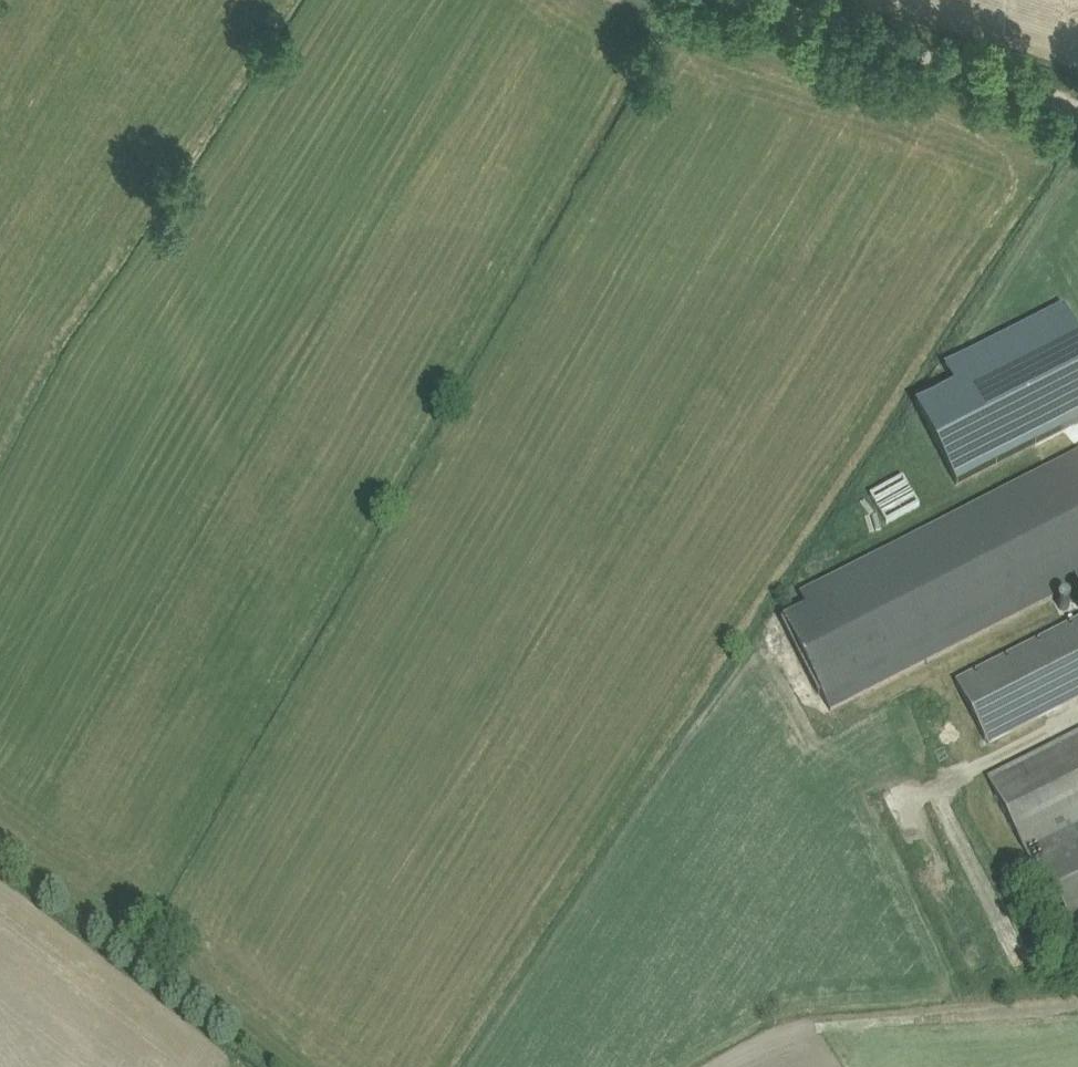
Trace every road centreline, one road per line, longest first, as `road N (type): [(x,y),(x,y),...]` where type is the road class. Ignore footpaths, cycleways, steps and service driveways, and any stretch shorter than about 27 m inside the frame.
road 1 (unclassified): [(1077,106),(1022,76),(768,0)]

